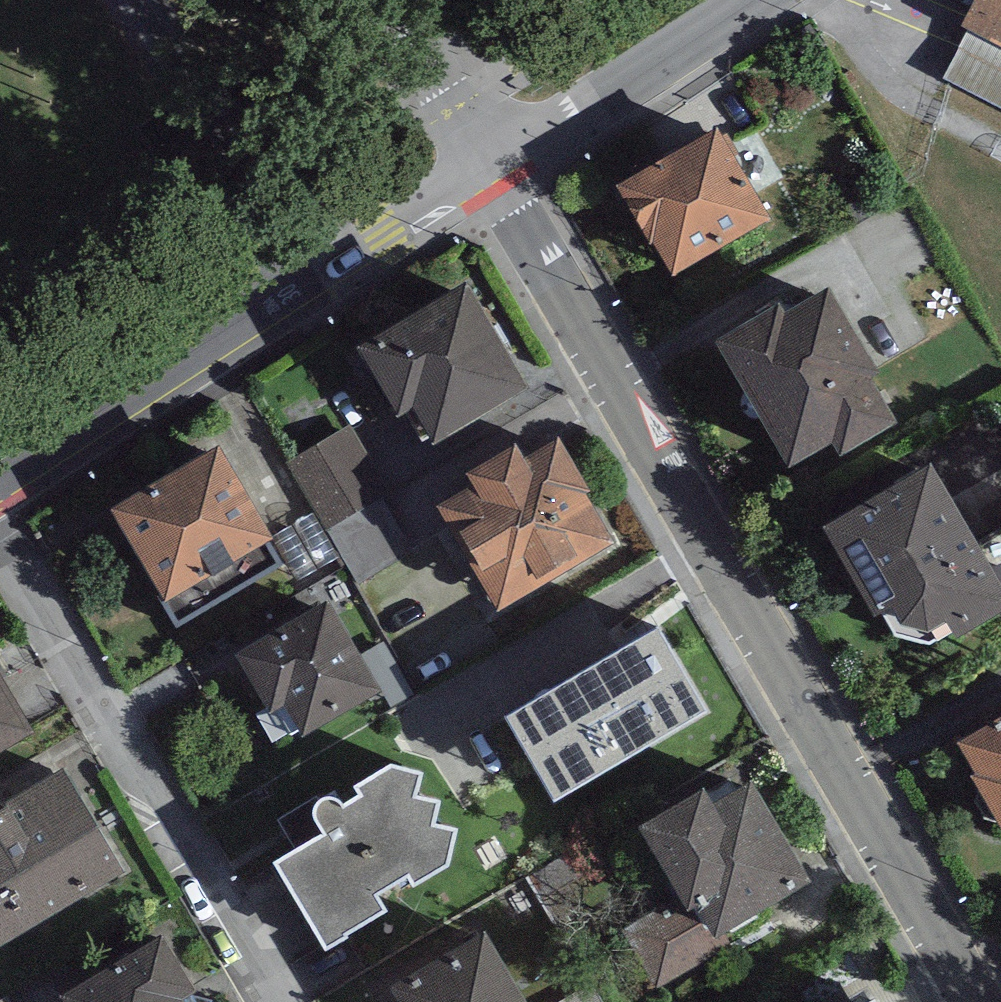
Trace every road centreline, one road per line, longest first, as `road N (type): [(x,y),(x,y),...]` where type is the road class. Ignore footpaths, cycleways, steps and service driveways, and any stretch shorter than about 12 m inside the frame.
road 1 (residential): [(977,1001),(486,167)]
road 2 (residential): [(486,167),(0,478)]
road 3 (residential): [(0,537),(275,1001)]
road 4 (residential): [(486,167),(745,0)]
road 5 (residential): [(486,167),(387,0)]

